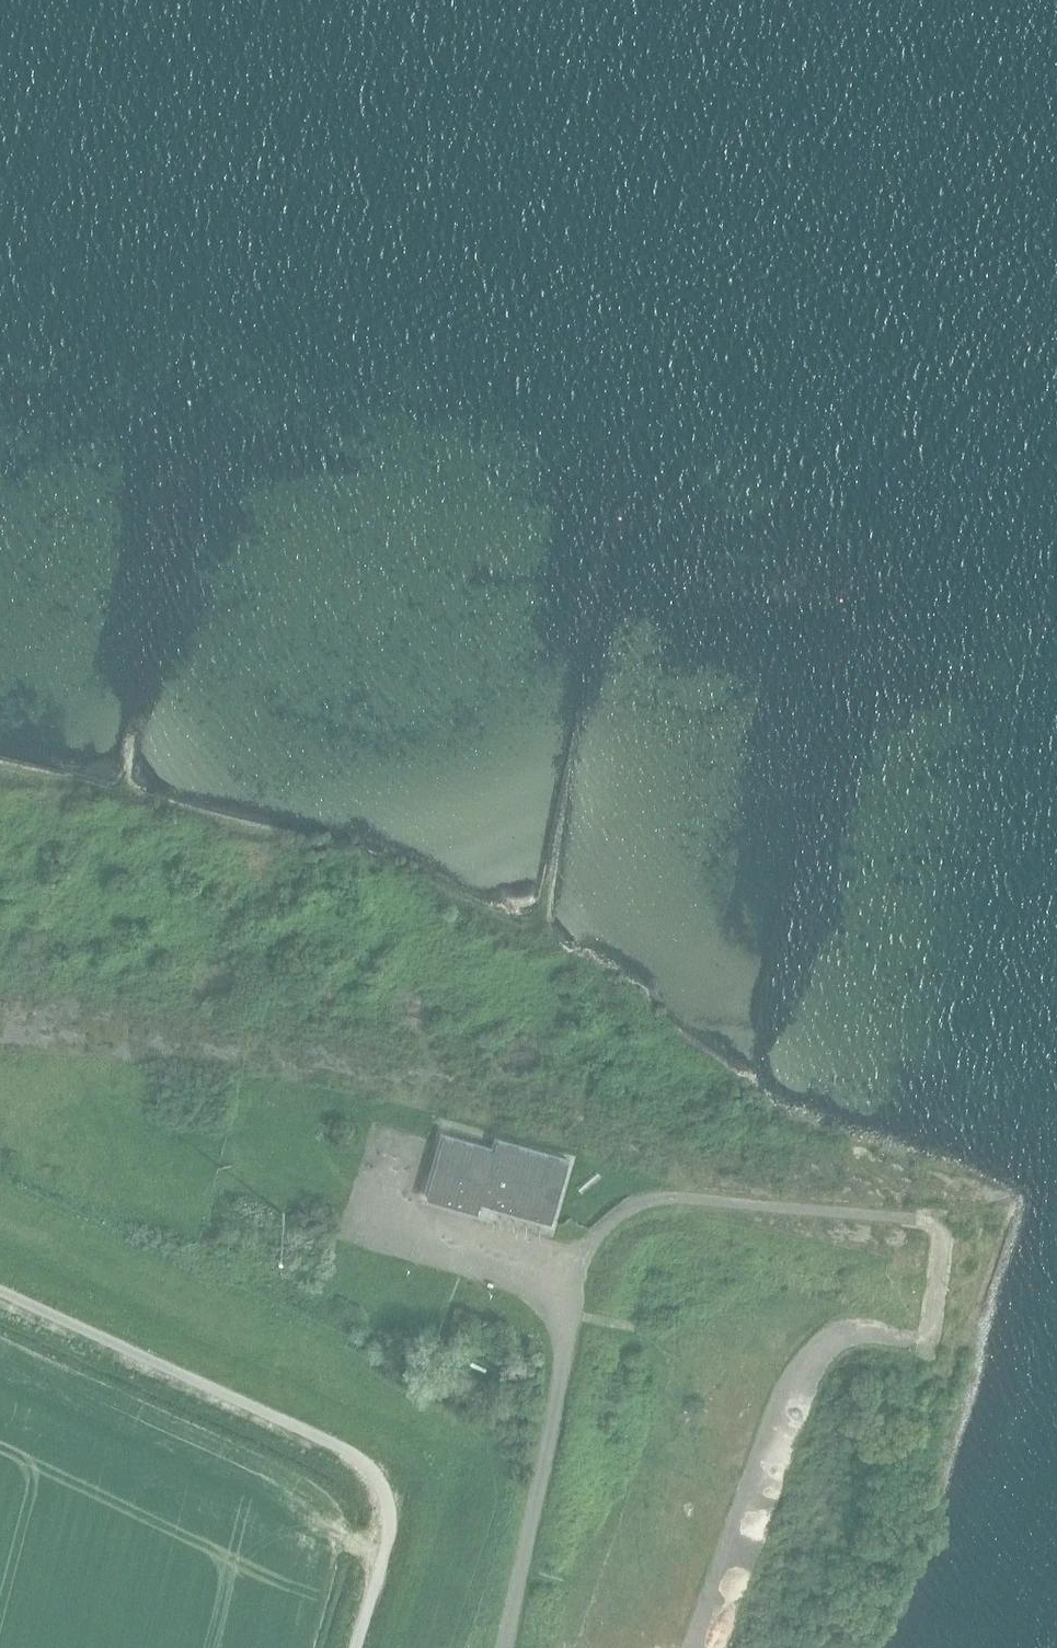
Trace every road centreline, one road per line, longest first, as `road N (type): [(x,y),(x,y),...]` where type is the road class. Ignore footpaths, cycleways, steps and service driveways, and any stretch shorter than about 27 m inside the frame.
road 1 (unclassified): [(0,1291),(374,1473),(391,1525),(356,1647)]
road 2 (unclassified): [(702,1647),(815,1353),(840,1332),(859,1329),(917,1343)]

